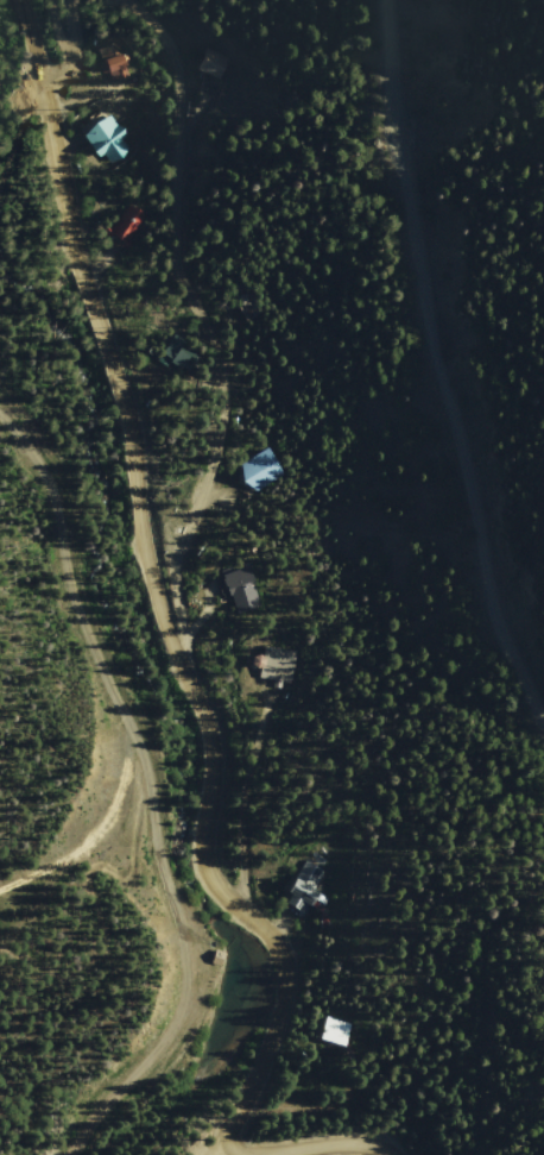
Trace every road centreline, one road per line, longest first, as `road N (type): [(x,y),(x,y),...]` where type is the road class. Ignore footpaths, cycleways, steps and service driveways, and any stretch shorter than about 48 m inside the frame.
road 1 (tertiary): [(20,0),(83,269),(126,409),(150,558),(215,751),(209,867),(282,948),(292,972),(270,1055),(229,1136)]
road 2 (track): [(88,1154),(203,987),(153,749),(63,569),(15,414),(0,404)]
road 3 (residential): [(384,0),(396,144),(500,623),(543,704)]
road 4 (residential): [(125,0),(158,30),(179,90),(172,266),(204,325),(222,412),(176,582),(184,666)]
road 5 (tertiary): [(255,1154),(355,1147),(387,1154)]

